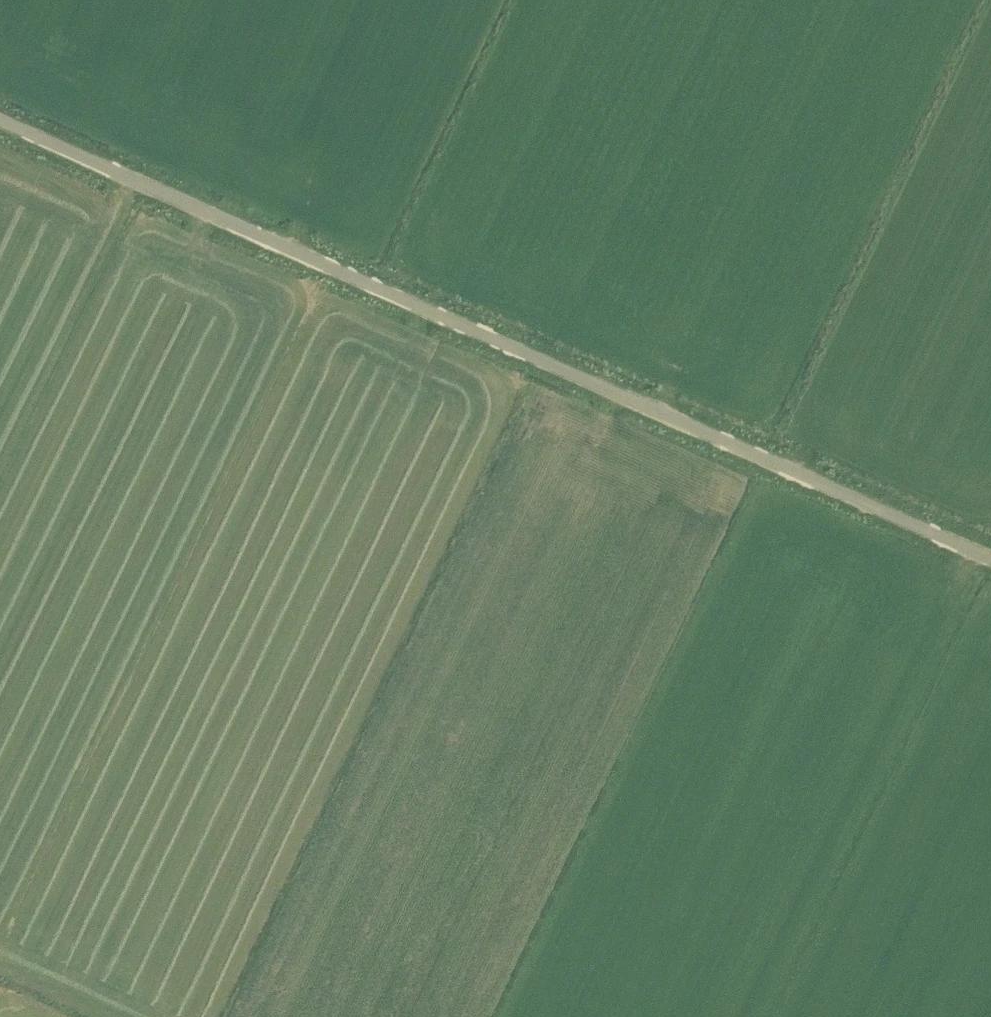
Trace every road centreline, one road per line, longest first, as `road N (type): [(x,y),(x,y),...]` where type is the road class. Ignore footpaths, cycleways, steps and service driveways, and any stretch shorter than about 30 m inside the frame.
road 1 (unclassified): [(990,552),(0,120)]

